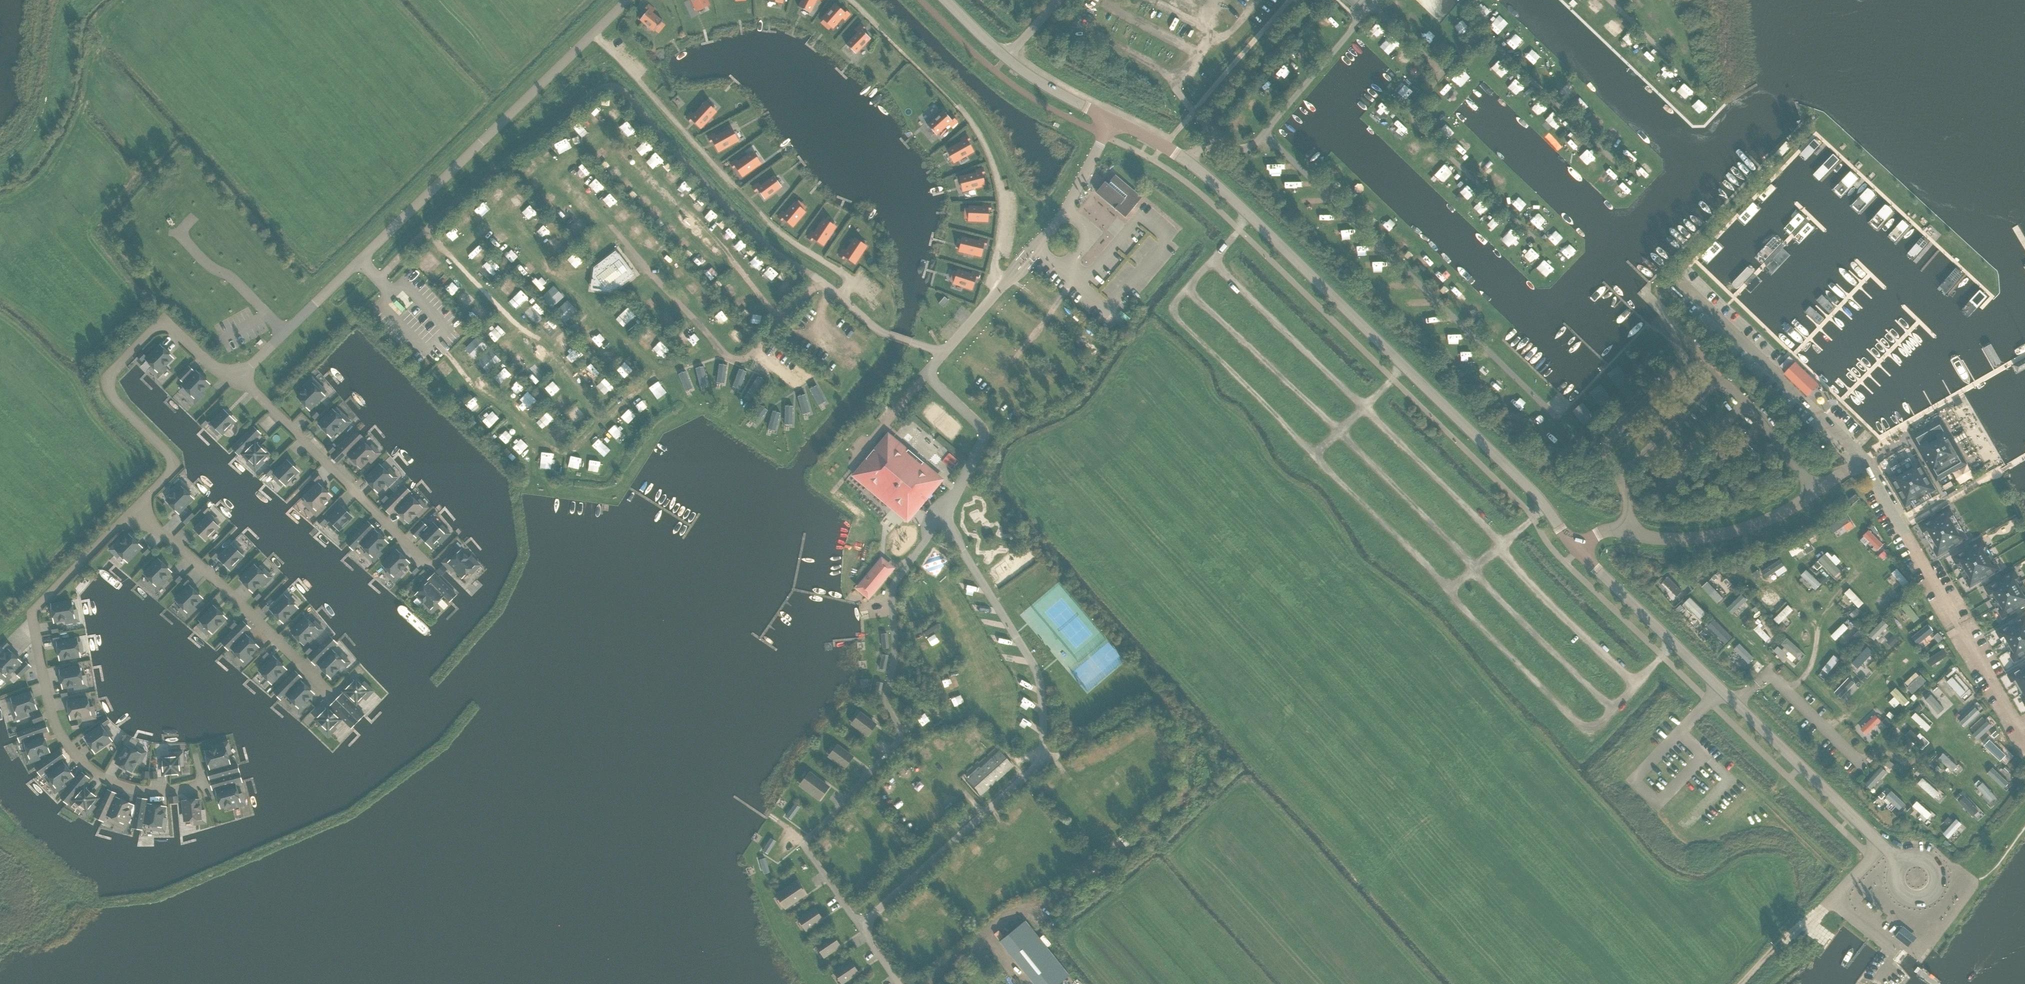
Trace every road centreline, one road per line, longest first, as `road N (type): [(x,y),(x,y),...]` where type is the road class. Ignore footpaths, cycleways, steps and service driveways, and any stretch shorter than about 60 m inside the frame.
road 1 (residential): [(628,0),(238,378),(164,334),(112,374),(114,393),(173,458),(174,475),(39,612)]
road 2 (unclassified): [(1111,118),(1188,162),(1247,214),(1538,497),(1576,551)]
road 3 (unclassified): [(1831,900),(1882,845),(1576,551)]
road 4 (unclassified): [(925,376),(1063,215),(1111,118)]
road 5 (unclassified): [(1576,551),(1603,532),(1721,533),(1780,515),(1863,463)]
road 6 (unclassified): [(945,0),(1004,59),(1111,118)]
road 7 (track): [(1739,983),(1831,900)]

